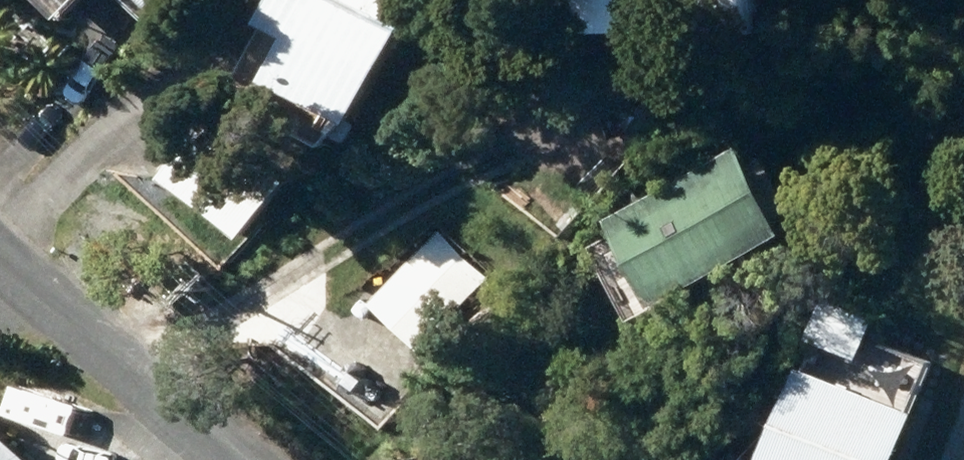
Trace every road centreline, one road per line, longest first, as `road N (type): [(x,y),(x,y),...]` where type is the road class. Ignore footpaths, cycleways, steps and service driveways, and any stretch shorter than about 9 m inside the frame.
road 1 (residential): [(254,459),(0,240)]

